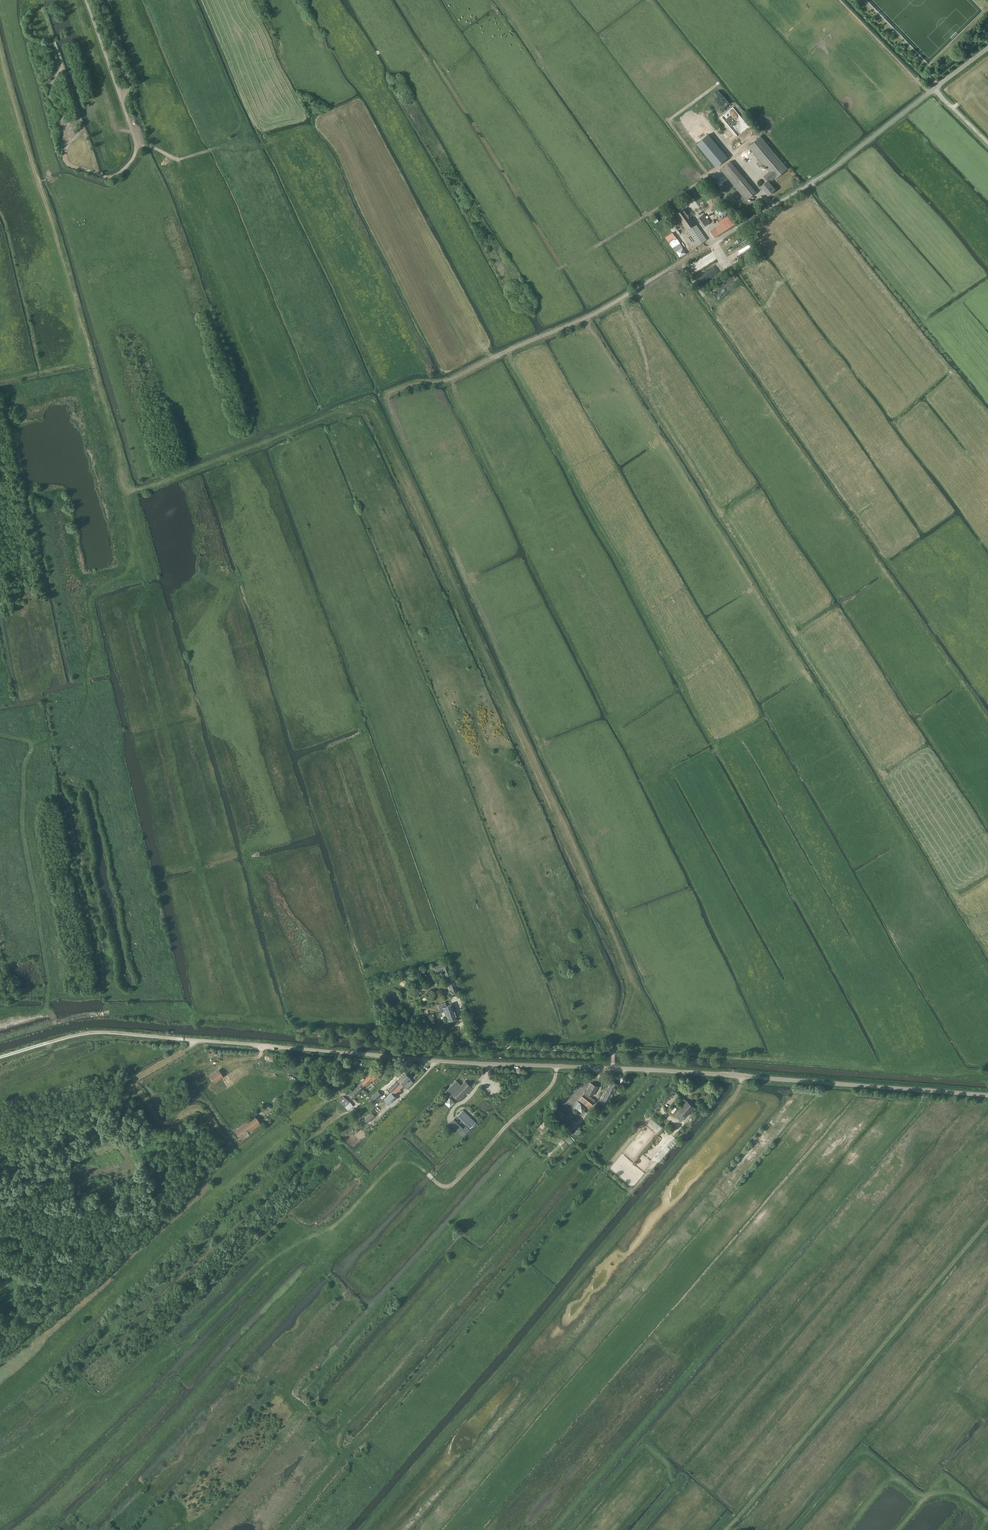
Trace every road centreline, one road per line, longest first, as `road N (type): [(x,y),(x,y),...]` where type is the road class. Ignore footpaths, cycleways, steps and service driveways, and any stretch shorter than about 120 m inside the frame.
road 1 (track): [(132,494),(369,403),(633,986),(612,1052)]
road 2 (unclassified): [(987,1095),(183,1039)]
road 3 (track): [(776,1060),(452,379)]
road 4 (track): [(0,1459),(169,1358),(288,1243),(332,1229),(394,1167),(410,1164),(451,1186),(551,1087),(556,1066)]
road 5 (track): [(0,44),(132,494),(150,592),(139,621),(146,645)]
road 6 (track): [(56,1021),(100,1015),(248,1023),(193,859),(146,645)]
road 7 (track): [(559,1178),(578,1158),(592,1172),(281,1529)]
road 8 (track): [(189,0),(257,148),(327,124),(346,135),(468,317)]
road 9 (track): [(726,1529),(987,1222)]
road 10 (track): [(743,1076),(734,1097),(494,1380)]
road 11 (track): [(0,1038),(56,1021),(48,1010),(21,814),(23,765),(34,741)]
road 12 (track): [(204,0),(325,252)]
road 13 (track): [(138,562),(89,596),(96,638),(89,689),(67,737),(0,735)]
road 14 (unclassified): [(768,211),(987,48)]
road 15 (track): [(526,389),(507,350),(591,316),(694,257)]
road 16 (track): [(98,174),(66,161),(82,124),(53,36),(28,28),(35,11),(47,14),(52,36)]
road 17 (track): [(248,1023),(472,1045)]
road 18 (track): [(212,150),(177,159),(137,144),(134,157),(107,177),(98,174),(82,124)]
road 19 (track): [(183,1039),(92,1033),(0,1058)]
road 20 (track): [(776,1060),(614,1050)]
road 21 (track): [(137,144),(85,0)]
road 22 (track): [(841,0),(928,93)]

